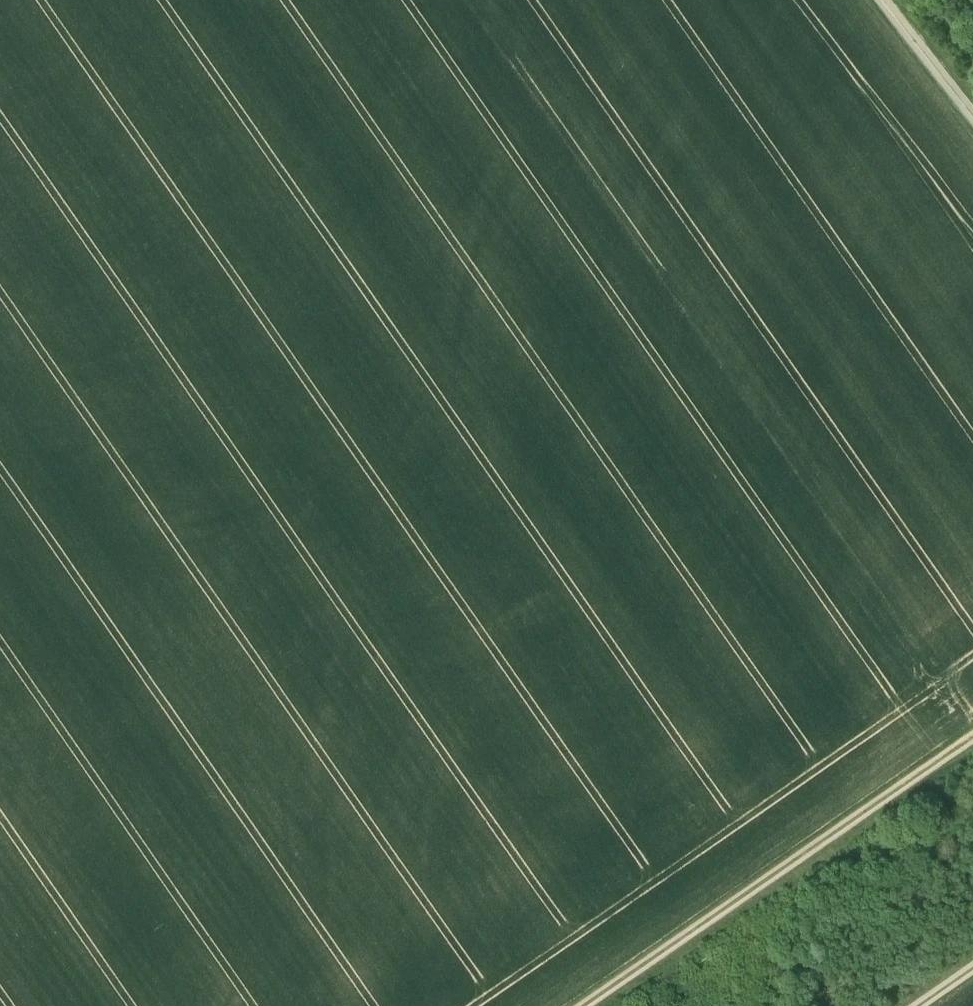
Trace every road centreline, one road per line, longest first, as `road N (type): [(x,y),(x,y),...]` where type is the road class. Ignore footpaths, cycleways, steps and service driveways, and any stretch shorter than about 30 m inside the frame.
road 1 (track): [(588,1005),(972,741)]
road 2 (track): [(882,0),(972,115)]

